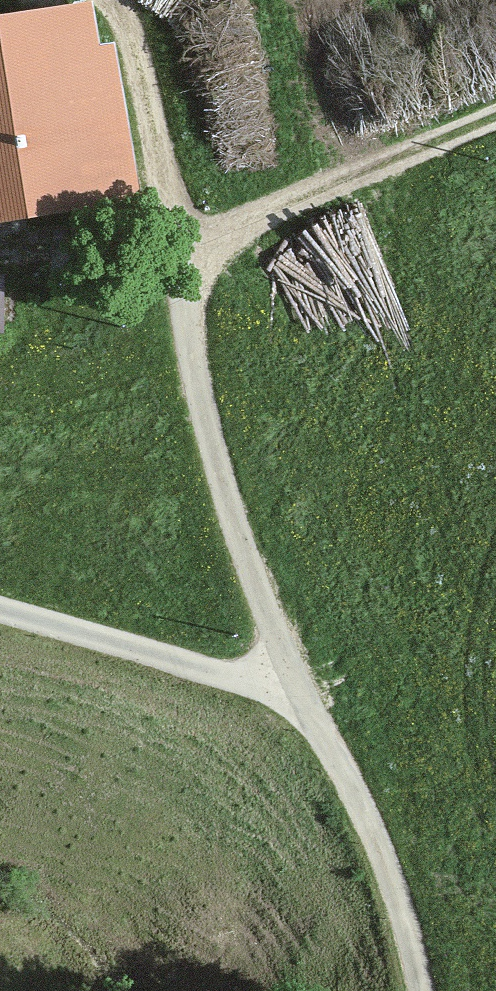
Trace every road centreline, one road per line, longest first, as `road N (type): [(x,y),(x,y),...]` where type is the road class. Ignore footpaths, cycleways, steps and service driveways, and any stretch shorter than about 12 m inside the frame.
road 1 (track): [(412,990),(385,852),(298,687),(0,603)]
road 2 (track): [(178,240),(212,414),(298,687)]
road 3 (track): [(178,240),(495,103)]
road 4 (track): [(114,0),(178,240)]

